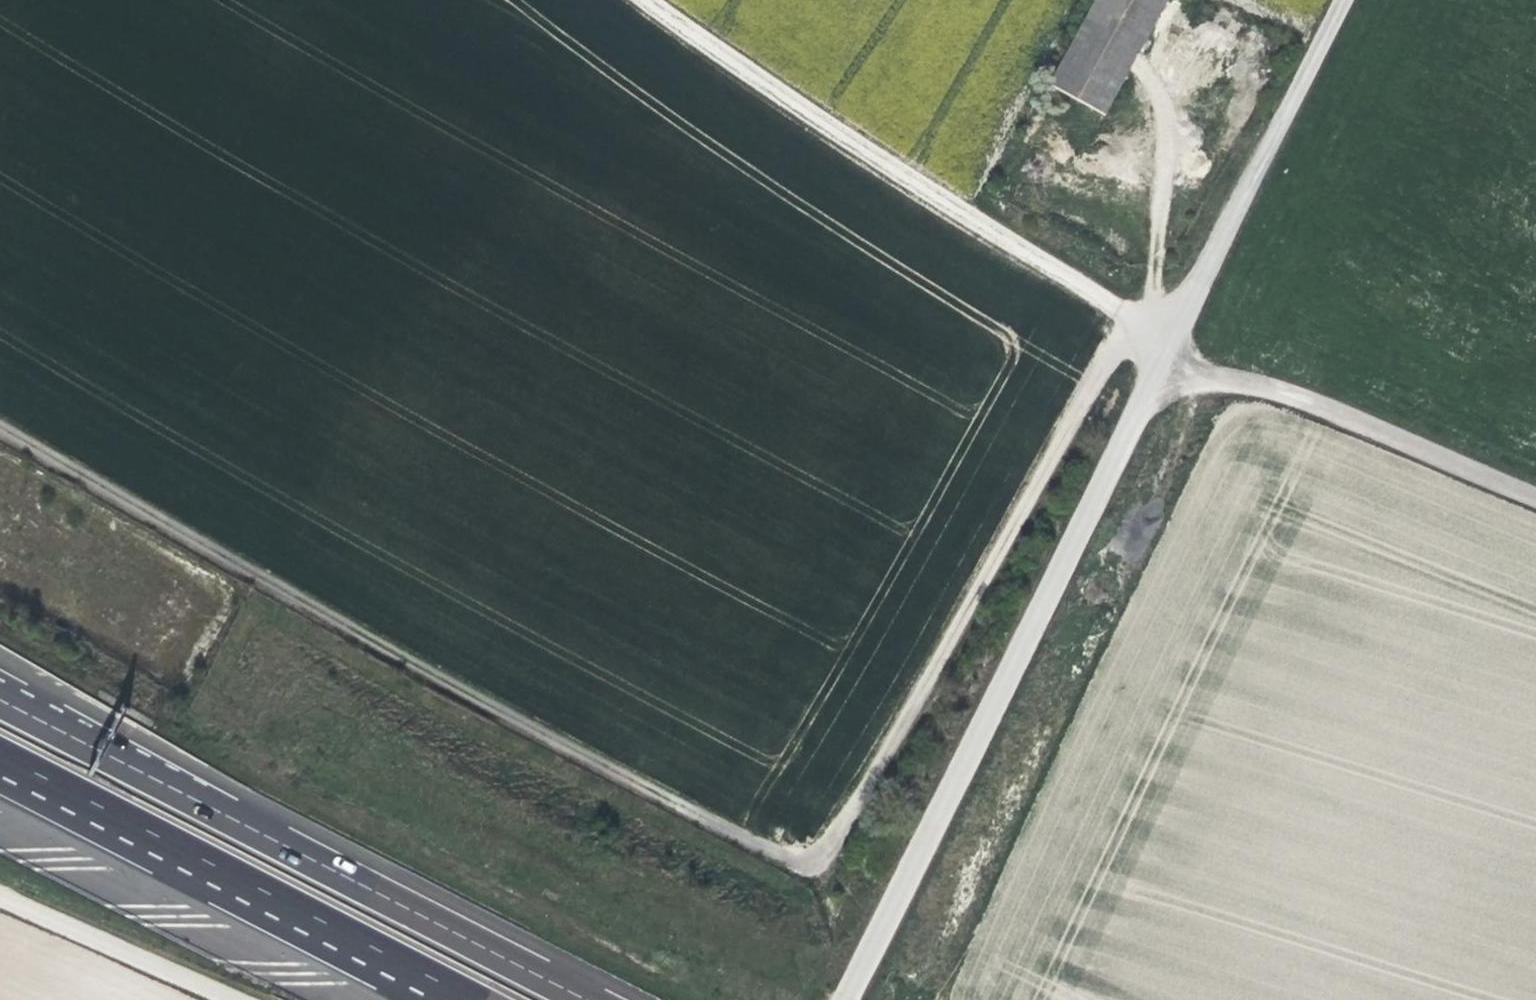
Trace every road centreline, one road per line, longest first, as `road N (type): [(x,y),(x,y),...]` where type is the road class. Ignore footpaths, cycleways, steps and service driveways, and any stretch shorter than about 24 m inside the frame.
road 1 (unclassified): [(1343,0),(843,999)]
road 2 (motorway): [(593,999),(0,700)]
road 3 (track): [(1134,318),(648,0)]
road 4 (motorway): [(0,755),(475,999)]
road 5 (track): [(1535,499),(1167,347)]
road 6 (track): [(207,999),(0,903)]

